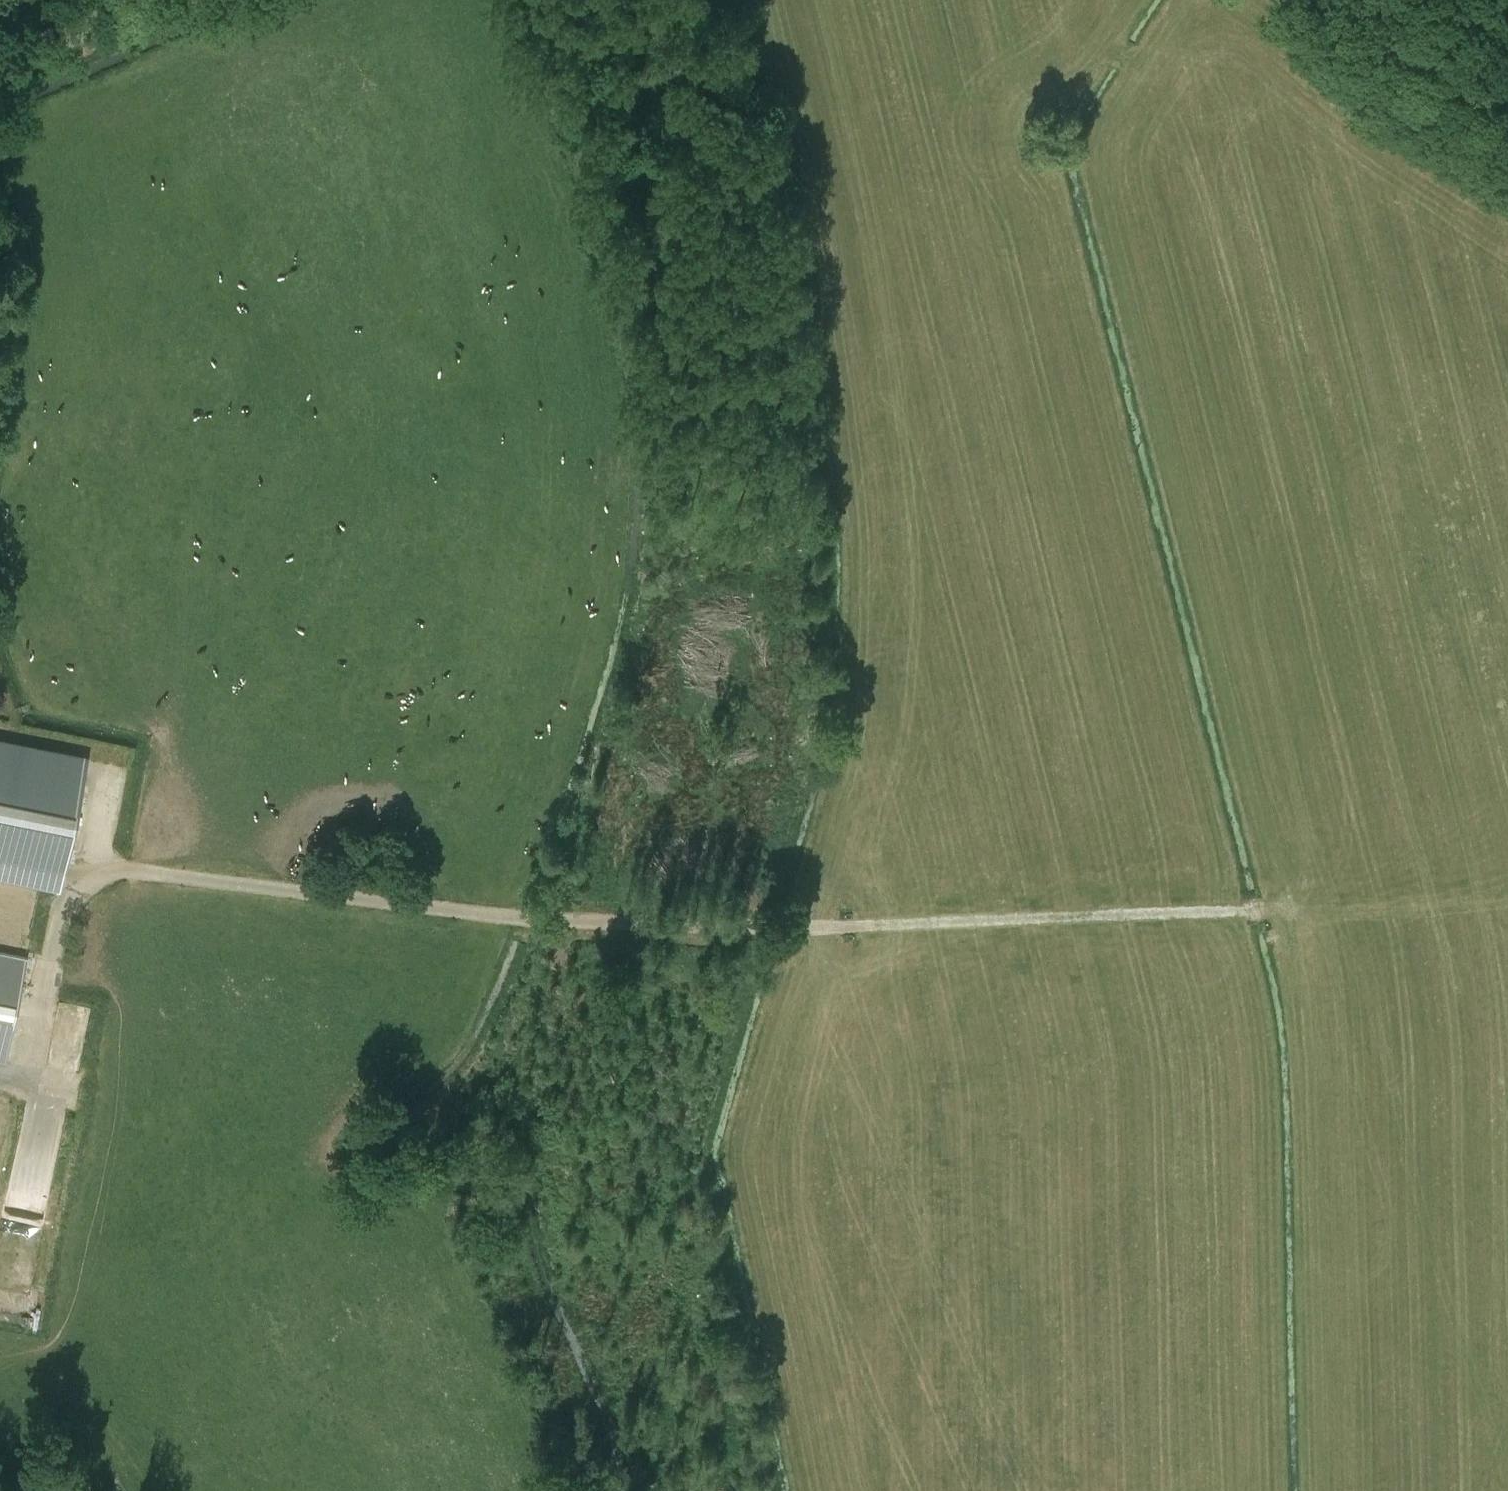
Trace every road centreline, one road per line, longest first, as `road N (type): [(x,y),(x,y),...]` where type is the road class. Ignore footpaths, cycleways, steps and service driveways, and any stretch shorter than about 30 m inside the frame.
road 1 (residential): [(1507,134),(1324,0)]
road 2 (residential): [(0,81),(180,0)]

